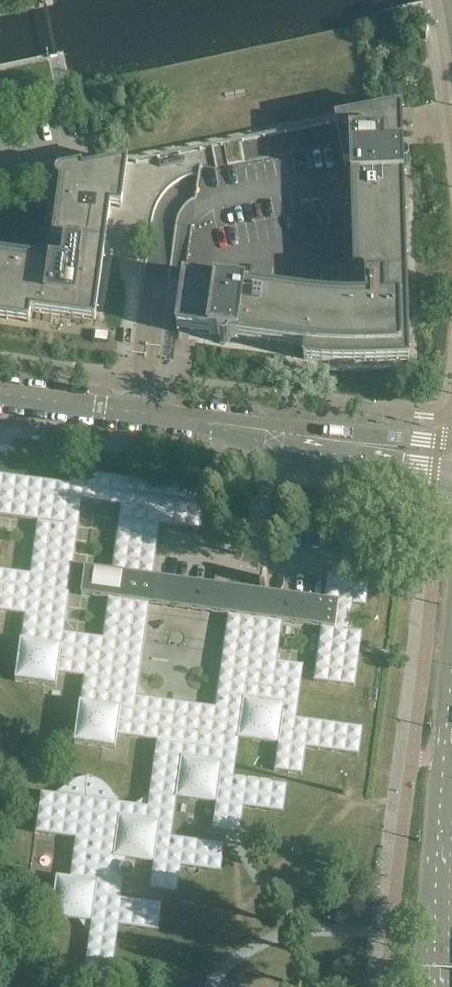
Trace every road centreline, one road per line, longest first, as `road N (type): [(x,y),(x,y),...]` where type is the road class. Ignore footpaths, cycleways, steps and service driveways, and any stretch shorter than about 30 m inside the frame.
road 1 (unclassified): [(451,456),(0,395)]
road 2 (secondary): [(451,707),(435,986)]

